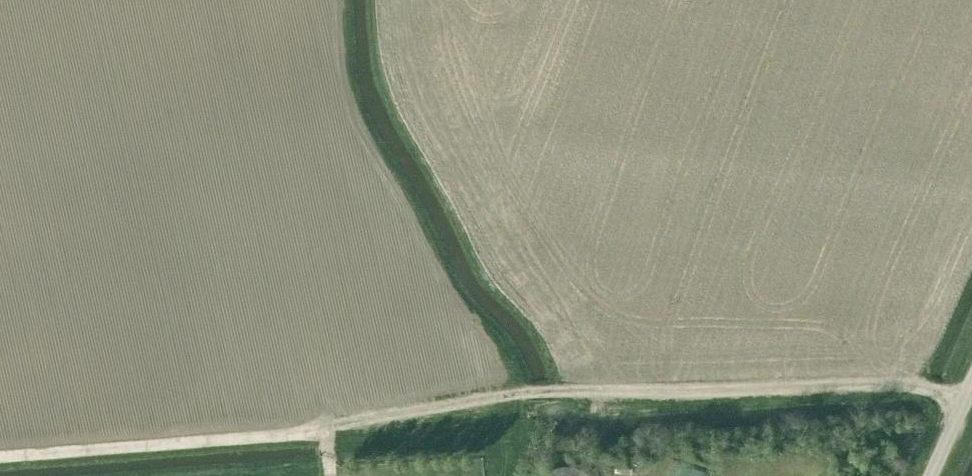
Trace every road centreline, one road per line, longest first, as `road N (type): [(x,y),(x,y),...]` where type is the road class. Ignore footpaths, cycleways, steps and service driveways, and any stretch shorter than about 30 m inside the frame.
road 1 (track): [(327,436),(360,409),(401,396),(898,382),(962,407)]
road 2 (track): [(0,464),(327,436),(331,475)]

